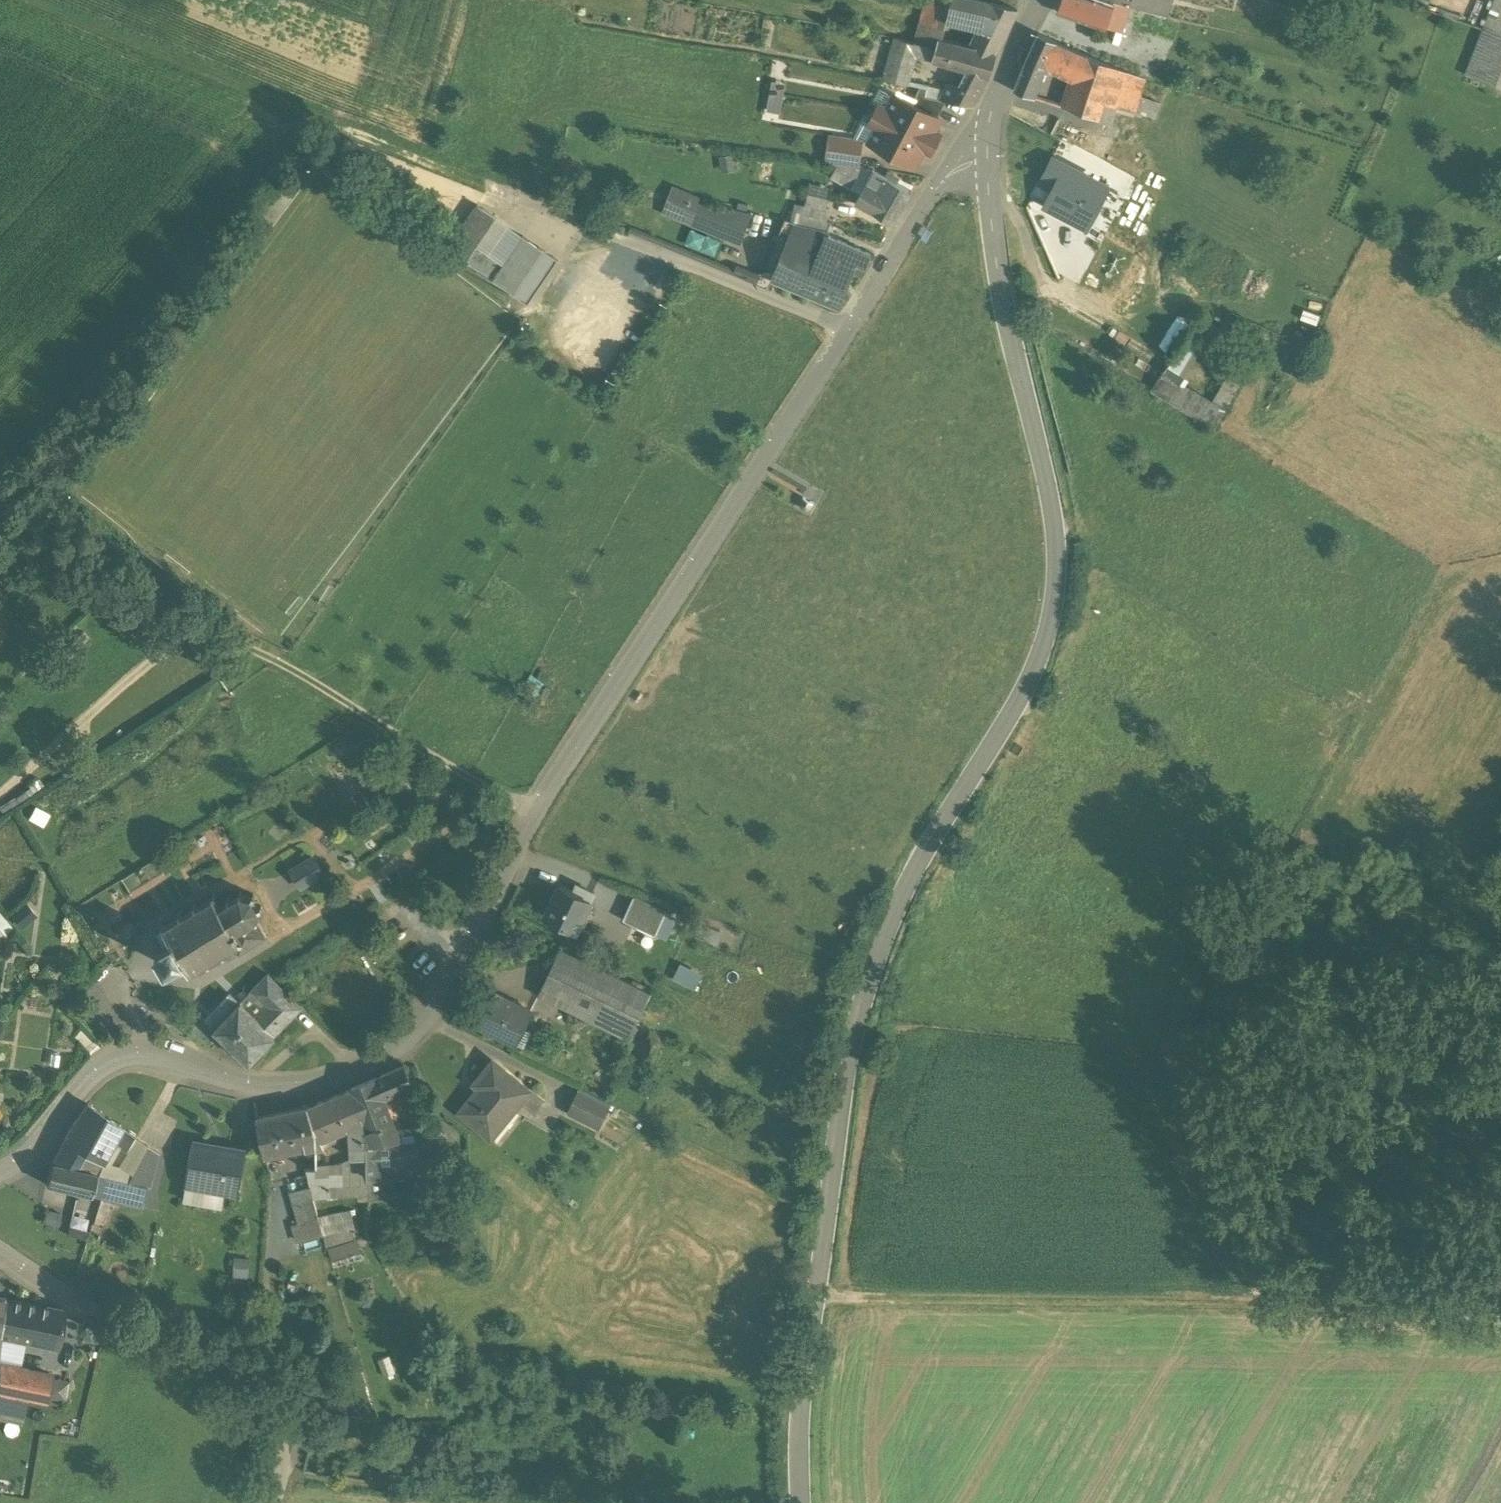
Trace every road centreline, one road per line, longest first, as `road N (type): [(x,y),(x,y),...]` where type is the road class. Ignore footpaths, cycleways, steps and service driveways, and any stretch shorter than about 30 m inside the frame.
road 1 (secondary): [(978,137),(986,203),(1067,552),(1032,677),(916,871),(858,1025),(794,1466),(800,1502)]
road 2 (residential): [(0,1170),(63,1119),(103,1065),(162,1063),(279,1091),(347,1076),(386,1057),(420,1027),(532,812)]
road 3 (track): [(819,1297),(1500,1314)]
road 4 (unclassified): [(532,812),(845,331)]
road 5 (track): [(486,185),(26,0)]
road 6 (track): [(532,812),(262,654),(201,631)]
road 7 (track): [(270,1502),(271,1417),(259,1388),(199,1349),(116,1321)]
road 8 (residential): [(845,331),(937,185),(978,137)]
road 9 (track): [(0,561),(201,631)]
road 10 (track): [(274,1476),(463,1502)]
road 11 (secondary): [(1040,0),(978,137)]
road 12 (residential): [(0,1258),(66,1303),(116,1321)]

